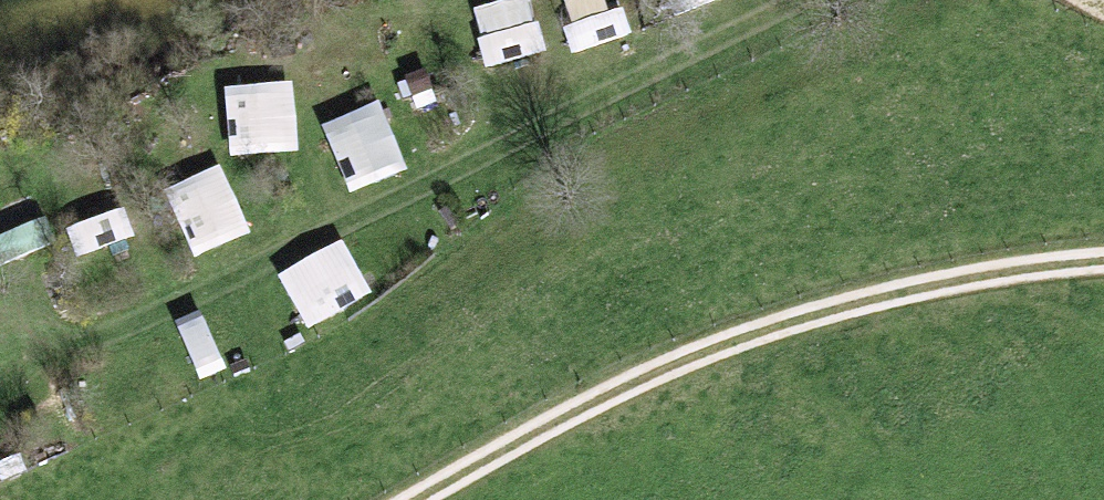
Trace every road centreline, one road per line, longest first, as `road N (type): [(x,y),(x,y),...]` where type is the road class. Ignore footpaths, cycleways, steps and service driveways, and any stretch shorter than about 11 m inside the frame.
road 1 (track): [(811,0),(102,339),(68,345),(44,333),(22,299)]
road 2 (track): [(412,499),(642,376),(757,329),(1002,270),(1103,260)]

